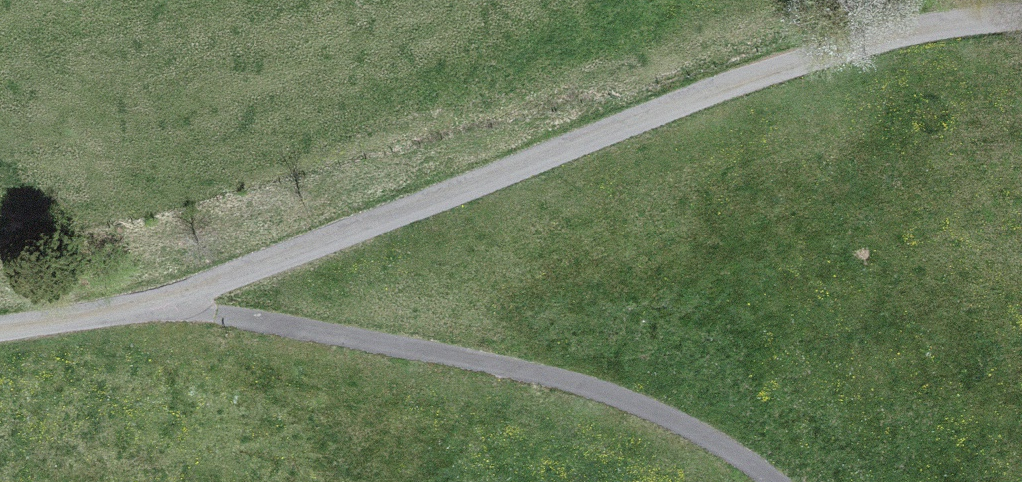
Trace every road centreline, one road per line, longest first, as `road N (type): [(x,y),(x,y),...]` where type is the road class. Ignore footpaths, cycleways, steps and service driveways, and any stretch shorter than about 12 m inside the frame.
road 1 (residential): [(1021,17),(836,47),(682,96),(162,312)]
road 2 (residential): [(162,312),(297,328),(577,382),(669,418),(771,481)]
road 3 (residential): [(0,326),(162,312)]

